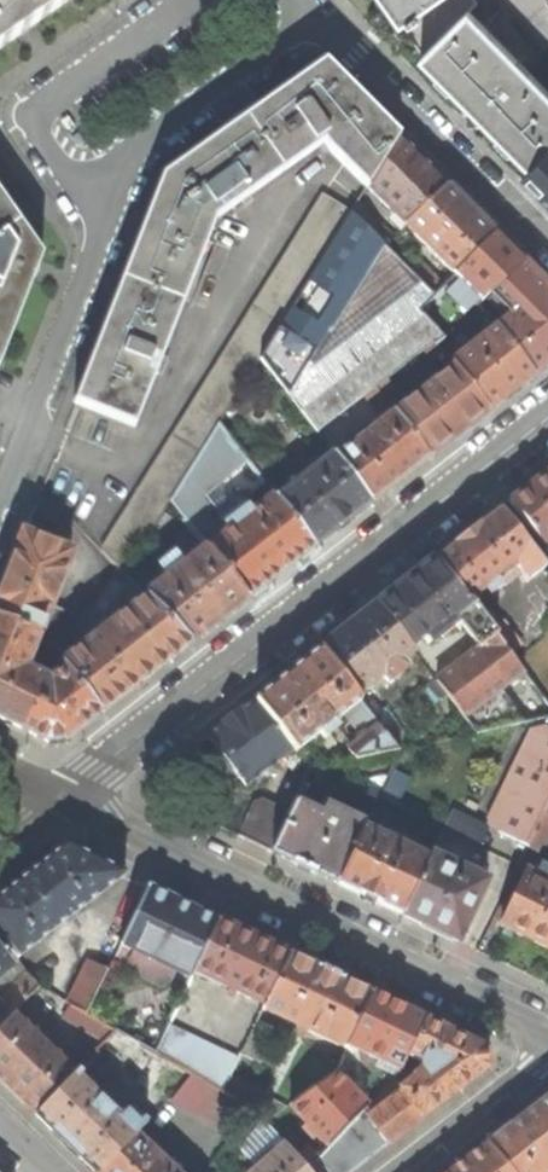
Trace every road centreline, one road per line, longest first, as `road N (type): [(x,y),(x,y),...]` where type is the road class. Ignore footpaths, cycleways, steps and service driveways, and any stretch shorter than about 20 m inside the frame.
road 1 (residential): [(62,799),(547,417)]
road 2 (residential): [(62,799),(547,1032)]
road 3 (residential): [(318,15),(547,247)]
road 4 (residential): [(191,0),(48,100),(37,120),(41,139),(105,222)]
road 5 (residential): [(105,222),(142,140),(318,15)]
road 6 (residential): [(0,504),(105,222)]
road 7 (residential): [(396,1171),(547,1057)]

